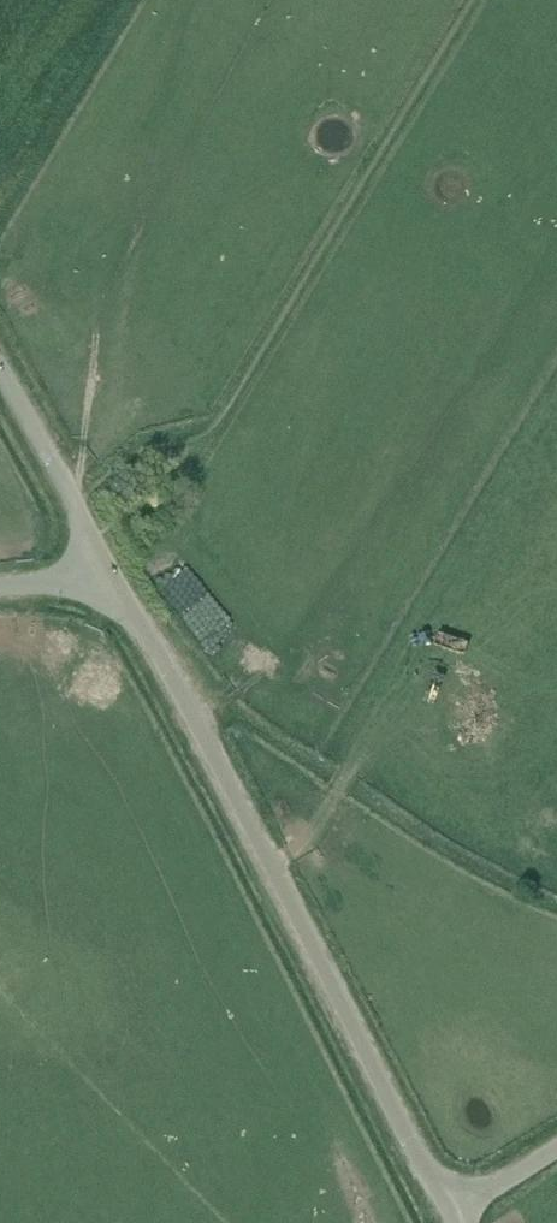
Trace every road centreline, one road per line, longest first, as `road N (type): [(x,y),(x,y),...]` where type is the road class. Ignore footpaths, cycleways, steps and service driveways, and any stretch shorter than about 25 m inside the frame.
road 1 (unclassified): [(453,1215),(110,567)]
road 2 (unclassified): [(110,567),(0,372)]
road 3 (unclassified): [(453,1215),(556,1150)]

